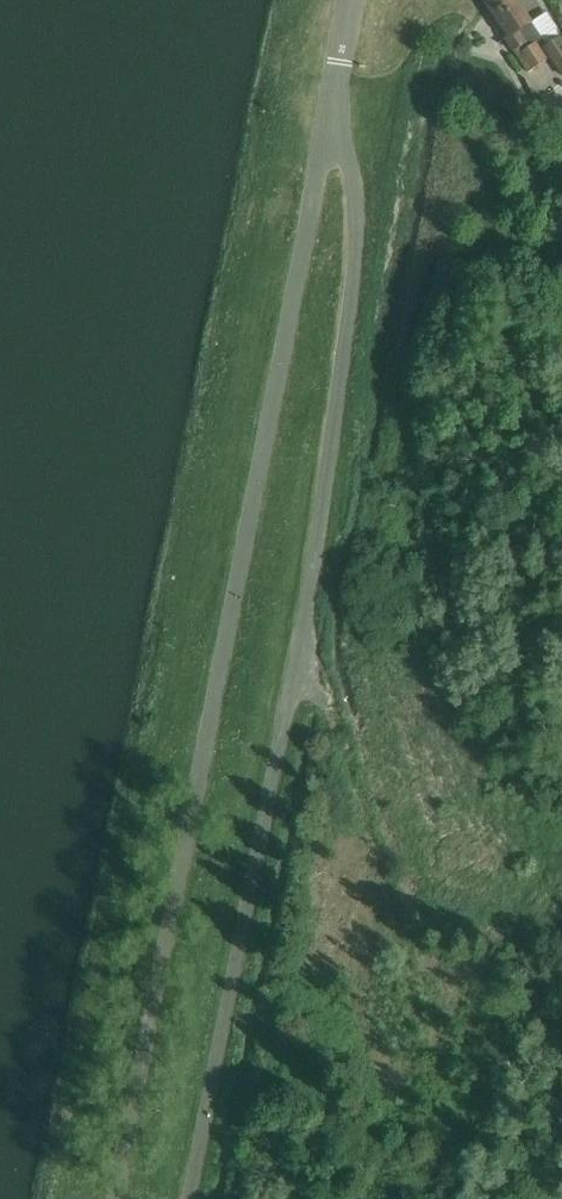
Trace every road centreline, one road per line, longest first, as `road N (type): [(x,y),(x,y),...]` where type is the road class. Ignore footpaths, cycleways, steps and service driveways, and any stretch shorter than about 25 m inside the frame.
road 1 (unclassified): [(118,1198),(330,129)]
road 2 (unclassified): [(202,1198),(332,542),(358,230),(352,165),(330,129)]

